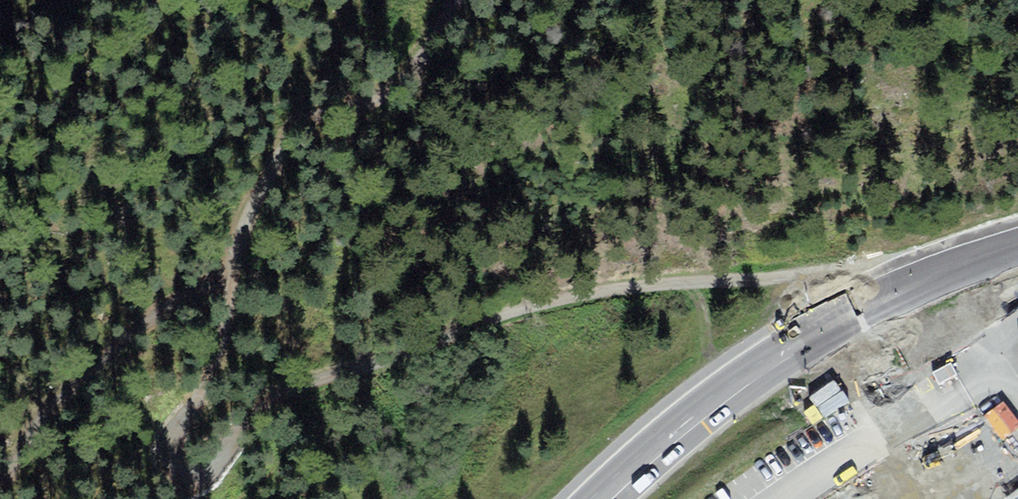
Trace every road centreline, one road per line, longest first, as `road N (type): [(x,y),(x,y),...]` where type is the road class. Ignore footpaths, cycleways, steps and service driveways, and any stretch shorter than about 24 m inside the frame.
road 1 (track): [(0,470),(35,435),(112,313),(167,273),(231,263),(211,348),(181,418),(174,453),(184,476),(213,465),(250,434),(283,388),(398,359),(478,314),(640,288),(802,281),(907,289)]
road 2 (primary): [(602,498),(699,414),(806,339),(907,289),(1017,248)]
road 3 (track): [(231,263),(244,208),(302,116),(399,97),(415,83),(452,0)]

